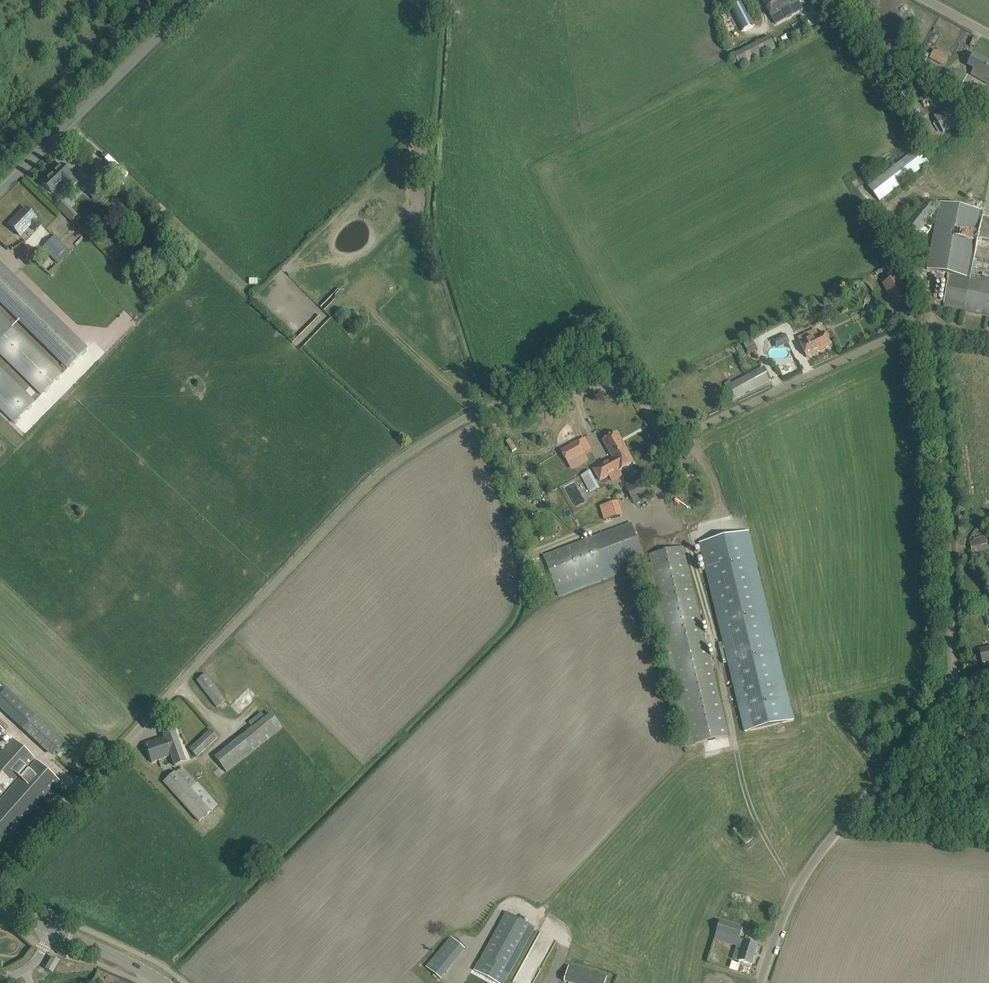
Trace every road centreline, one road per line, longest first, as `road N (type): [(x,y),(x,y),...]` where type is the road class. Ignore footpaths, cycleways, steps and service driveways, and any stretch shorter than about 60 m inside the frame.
road 1 (unclassified): [(0,881),(374,480),(460,419),(498,405),(632,388),(664,430),(683,435),(900,333),(927,328)]
road 2 (unclassified): [(760,982),(788,908),(817,860),(956,680)]
road 3 (unclassified): [(956,680),(927,328)]
road 4 (unclassified): [(0,198),(199,0)]

